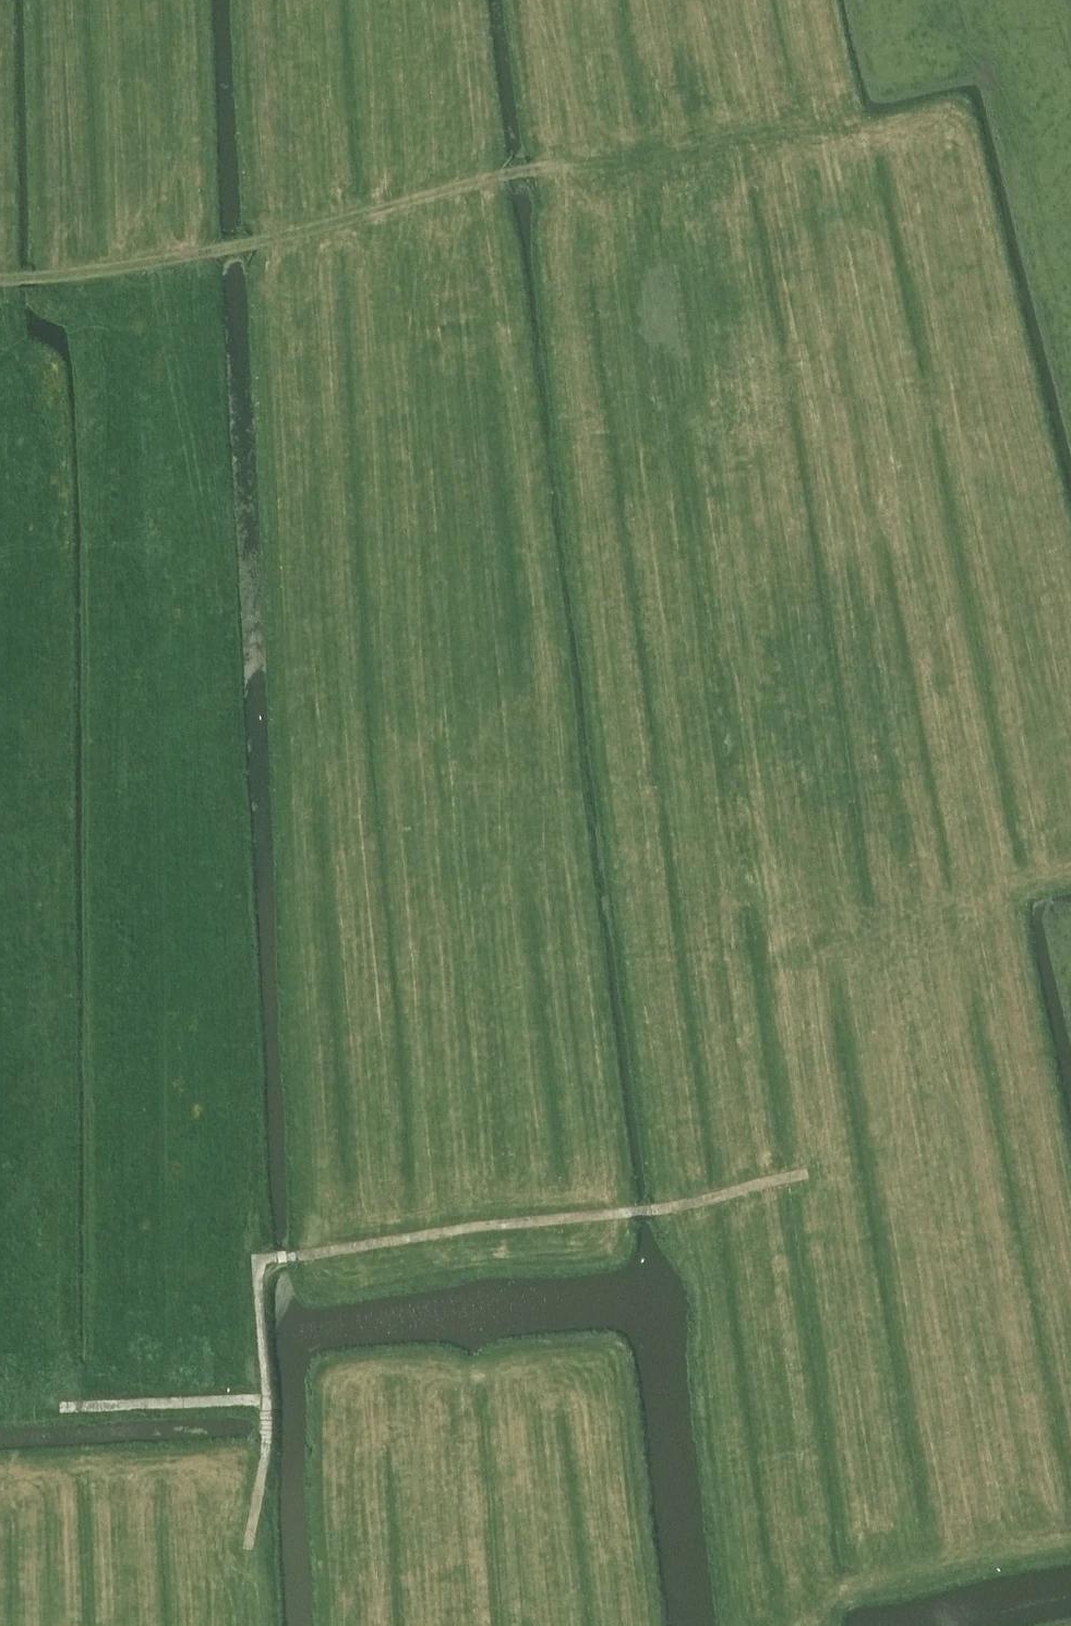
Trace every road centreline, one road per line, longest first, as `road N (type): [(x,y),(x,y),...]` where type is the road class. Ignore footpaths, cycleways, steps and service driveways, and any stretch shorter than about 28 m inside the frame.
road 1 (track): [(262,1625),(267,1457),(257,1263),(666,1208),(800,1173)]
road 2 (track): [(0,282),(236,245),(494,178)]

